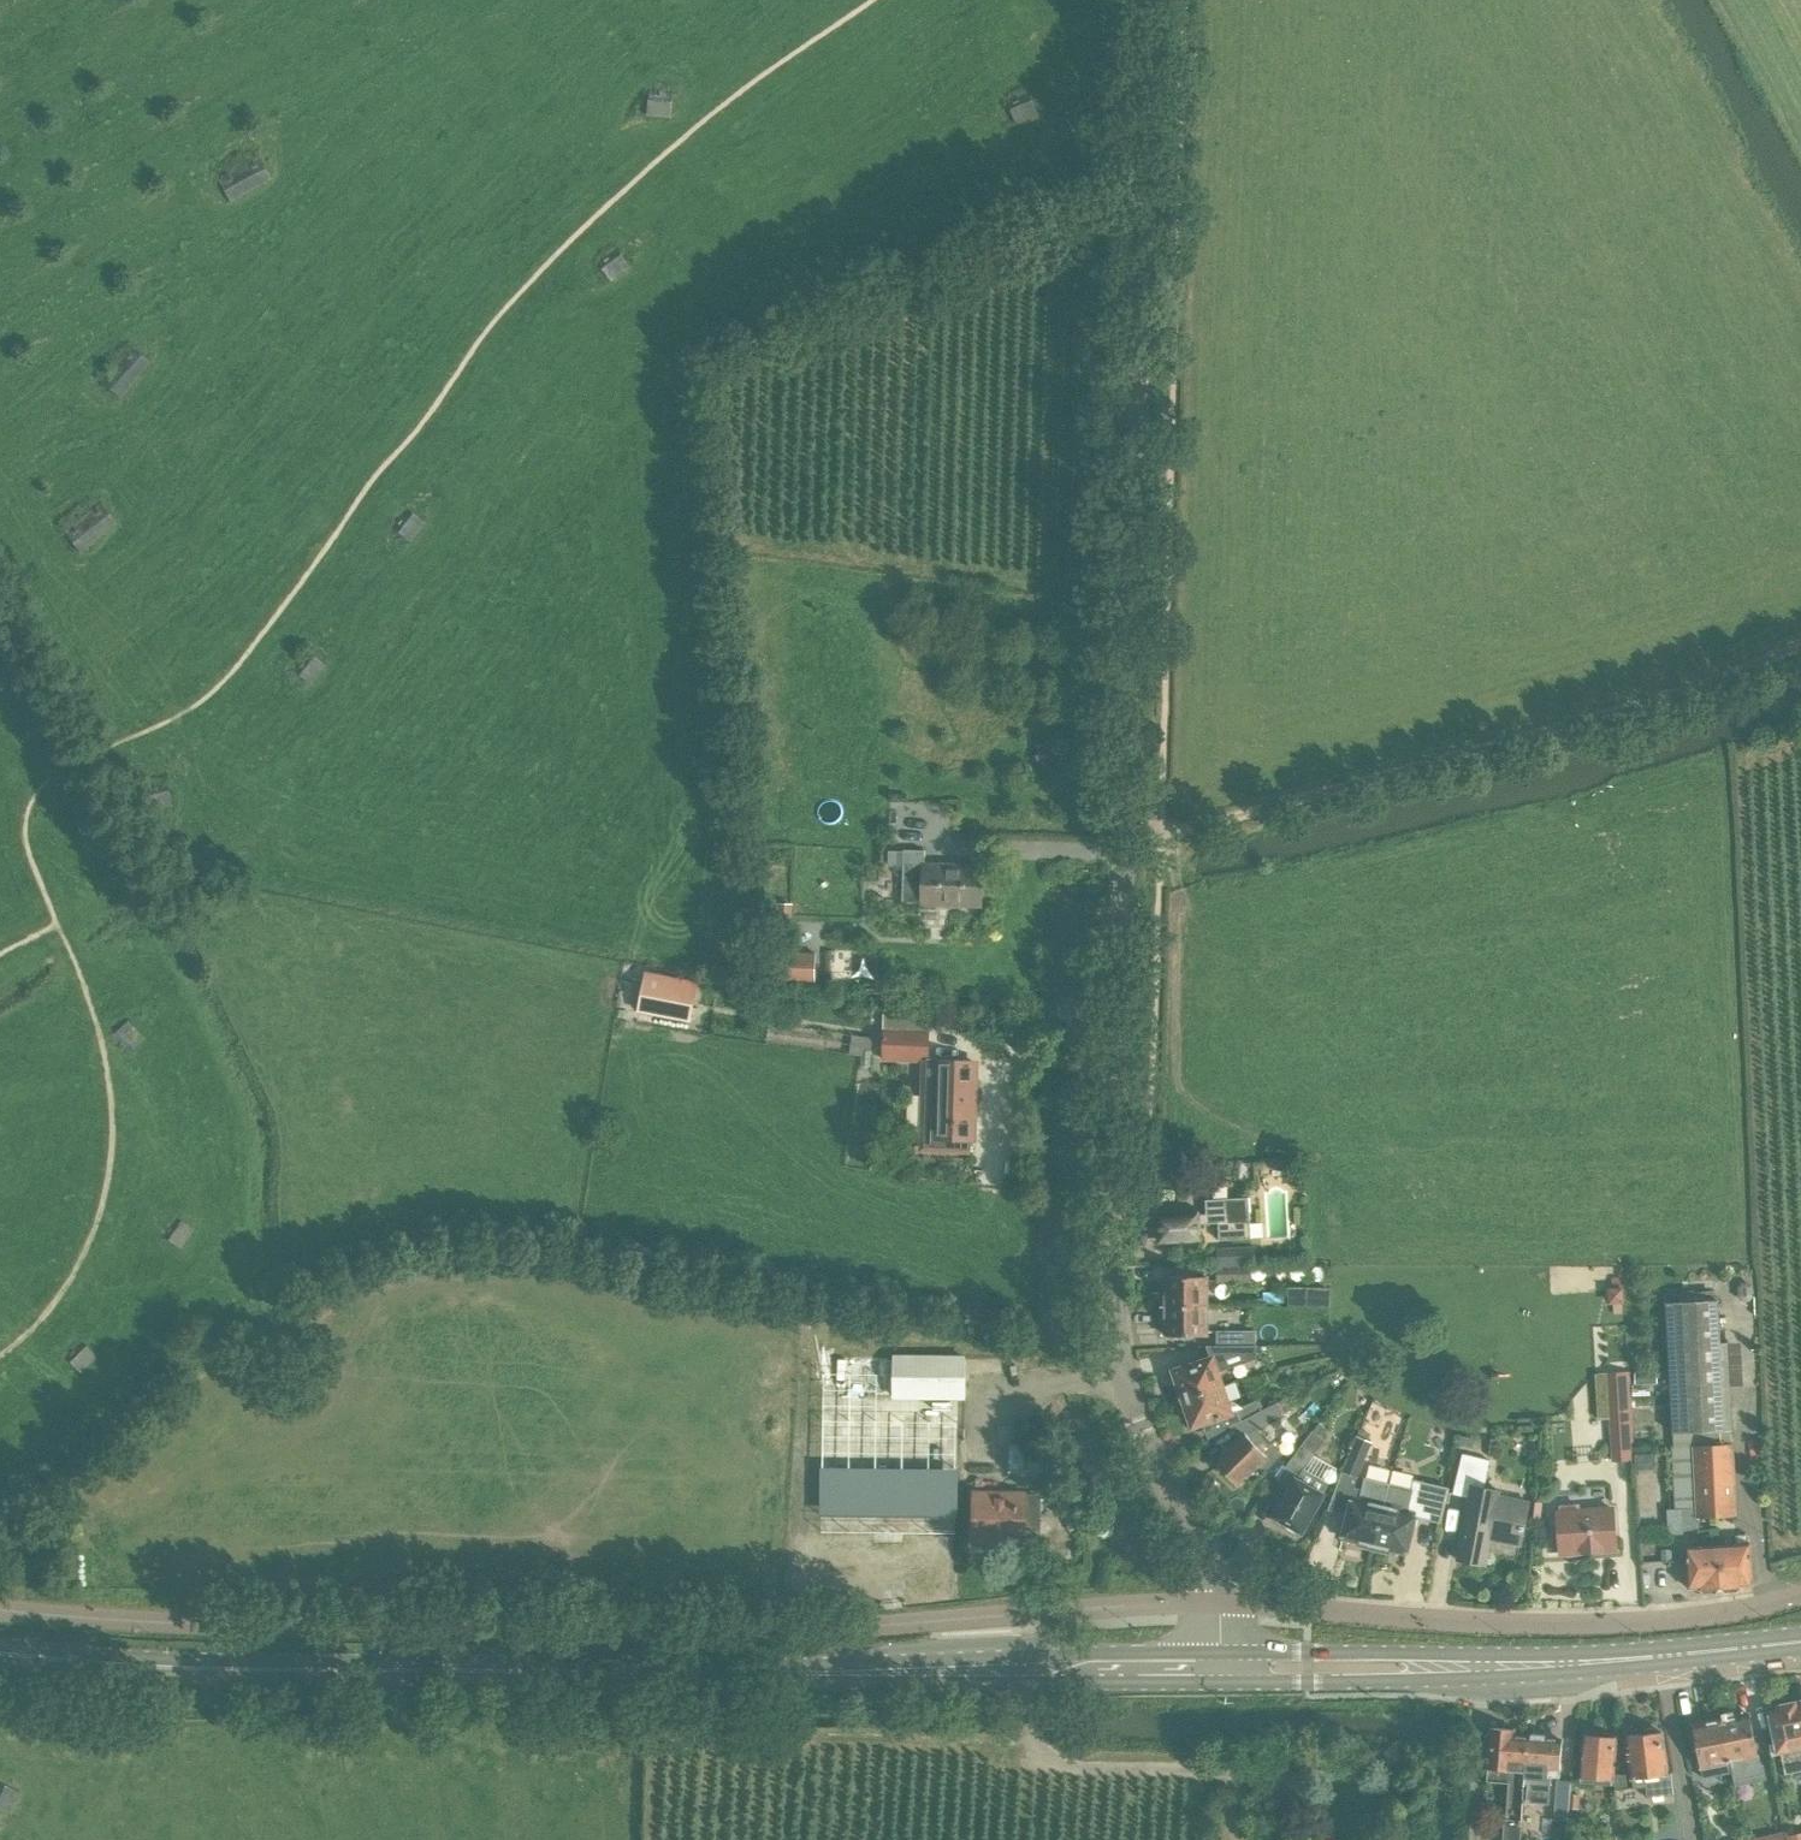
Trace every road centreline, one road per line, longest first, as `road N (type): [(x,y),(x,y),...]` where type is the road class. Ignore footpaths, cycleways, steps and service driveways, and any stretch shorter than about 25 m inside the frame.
road 1 (unclassified): [(1220,1602),(1140,1426),(1114,1339),(1110,1273),(1154,0)]
road 2 (unclassified): [(0,1606),(848,1632),(1220,1602)]
road 3 (secondary): [(0,1652),(265,1668),(1220,1667)]
road 4 (track): [(1800,646),(1643,703),(1189,830),(1126,829)]
road 5 (unclassified): [(1220,1602),(1595,1627),(1700,1618),(1800,1594)]
road 6 (secondary): [(1220,1667),(1601,1662),(1800,1640)]

